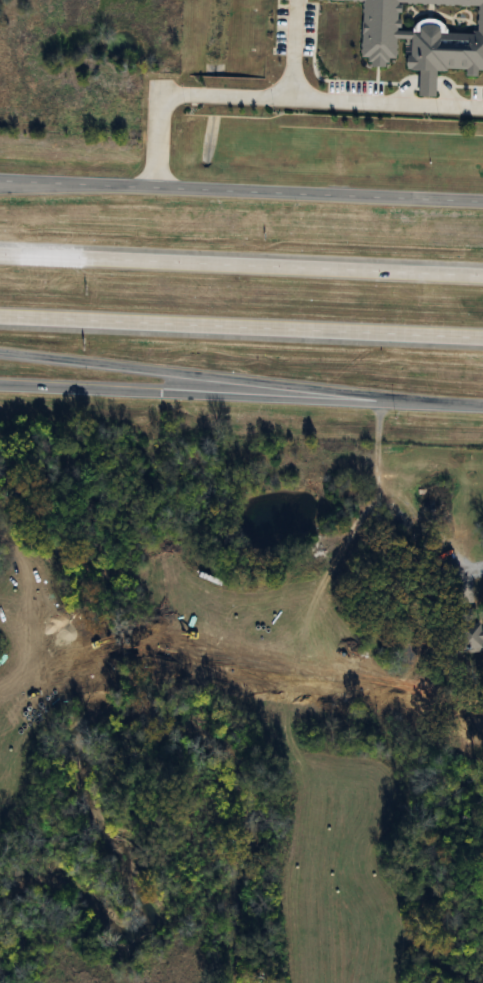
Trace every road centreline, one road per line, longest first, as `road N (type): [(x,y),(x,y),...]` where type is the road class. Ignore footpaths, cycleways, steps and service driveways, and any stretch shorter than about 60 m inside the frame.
road 1 (secondary): [(0,385),(482,407)]
road 2 (motorway): [(482,275),(0,253)]
road 3 (motorway): [(0,317),(482,338)]
road 4 (secondary): [(482,201),(0,181)]
road 5 (motorway): [(0,352),(451,406)]

